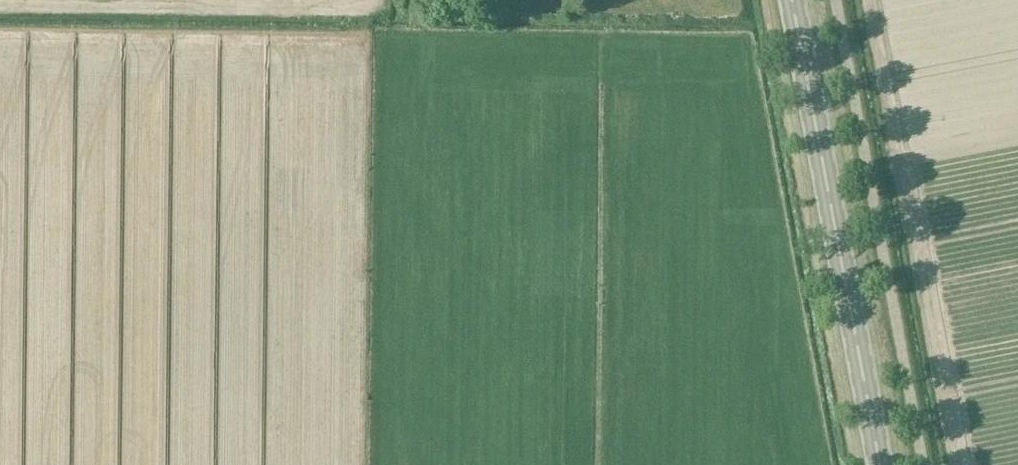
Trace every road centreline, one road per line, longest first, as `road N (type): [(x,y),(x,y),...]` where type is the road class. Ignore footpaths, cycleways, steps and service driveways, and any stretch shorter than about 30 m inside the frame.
road 1 (secondary): [(879,464),(792,0)]

